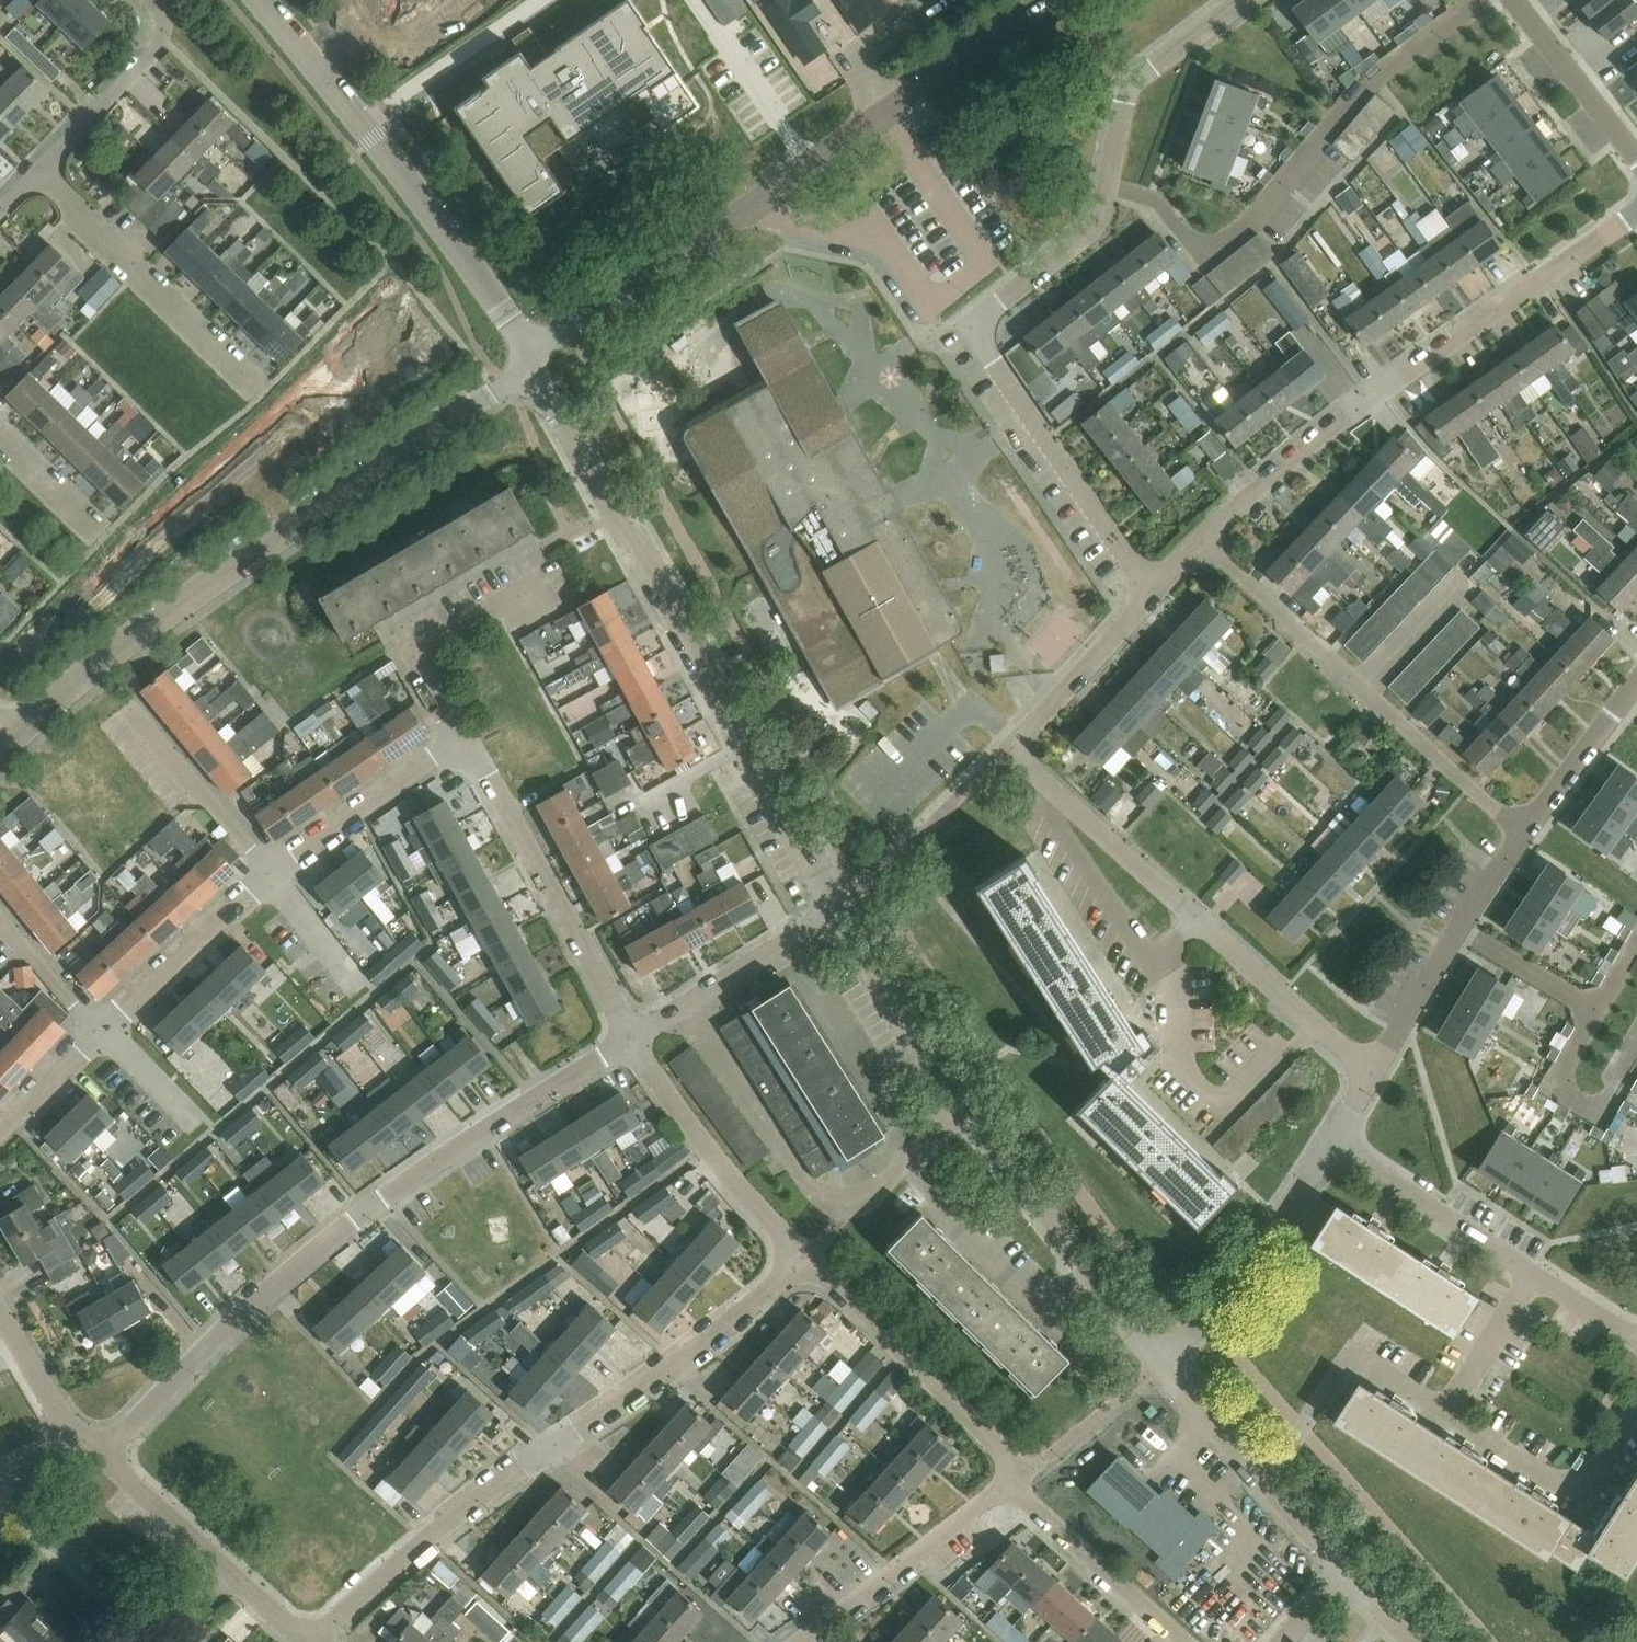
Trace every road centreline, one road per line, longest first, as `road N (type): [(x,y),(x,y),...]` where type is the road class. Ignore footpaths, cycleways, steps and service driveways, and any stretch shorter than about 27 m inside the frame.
road 1 (residential): [(1150,595),(977,366),(973,337),(979,322),(1081,247),(1096,227),(1149,65),(1239,0)]
road 2 (residential): [(1373,1071),(1011,741),(1150,595)]
road 3 (residential): [(105,1455),(221,1331),(320,1242),(625,1036)]
road 4 (tertiary): [(11,735),(245,551),(529,360)]
road 5 (tertiary): [(839,910),(529,360)]
road 6 (residential): [(804,1259),(301,1637)]
road 7 (residential): [(1203,545),(1234,506),(1369,398),(1636,208)]
road 8 (tertiary): [(529,360),(365,129),(261,0)]
road 9 (residential): [(885,113),(529,360)]
road 10 (residential): [(1520,834),(1203,545)]
road 11 (residential): [(684,1002),(818,1194),(835,1205),(871,1202),(962,1112)]
road 12 (residential): [(625,1036),(459,742)]
road 13 (residential): [(1009,1488),(1023,1479),(804,1259)]
road 14 (tertiary): [(1164,1364),(962,1112)]
road 15 (residential): [(265,395),(37,173)]
road 16 (residential): [(229,1575),(164,1615),(138,1621),(0,1491)]
road 17 (residential): [(804,1259),(719,1176),(640,1070),(625,1036)]
road 18 (residential): [(1373,1071),(1520,834)]
road 19 (residential): [(1164,1364),(1313,1179),(1327,1150)]
road 20 (residential): [(1270,1480),(1351,1353),(1447,1415)]
road 21 (residential): [(1447,1415),(1578,1493),(1636,1399)]
road 22 (residential): [(805,1641),(1009,1488)]
road 23 (residential): [(1535,1277),(1327,1150)]
road 24 (residential): [(459,742),(428,654),(433,640),(547,580)]
road 25 (tertiary): [(962,1112),(839,910)]
road 26 (residential): [(98,1031),(267,868)]
road 27 (residential): [(1187,1641),(1009,1488)]
road 28 (residential): [(267,868),(459,742)]
road 29 (residential): [(37,173),(163,41),(153,0)]
road 30 (residential): [(267,868),(133,714)]
road 31 (residential): [(1048,0),(885,113)]
road 32 (residential): [(1636,153),(1514,0)]
road 33 (residential): [(684,1002),(839,910)]
road 34 (residential): [(1520,834),(1627,691)]
road 35 (residential): [(229,1575),(105,1455)]
road 36 (residential): [(938,0),(849,61),(885,113)]
road 37 (residential): [(1535,1277),(1447,1415)]
road 38 (tertiary): [(1270,1480),(1164,1364)]
road 39 (residential): [(105,541),(0,436)]
road 40 (residential): [(98,1031),(0,921)]
road 41 (residential): [(0,1132),(98,1031)]
road 42 (residential): [(80,1437),(0,1323)]
road 43 (tertiary): [(1353,1576),(1270,1480)]

